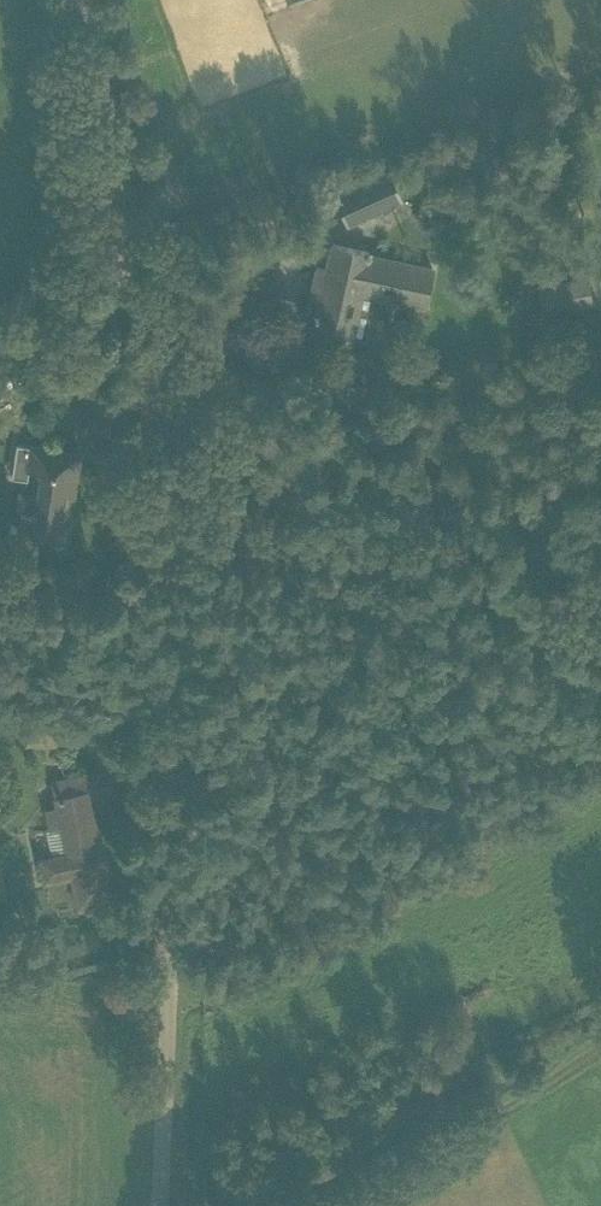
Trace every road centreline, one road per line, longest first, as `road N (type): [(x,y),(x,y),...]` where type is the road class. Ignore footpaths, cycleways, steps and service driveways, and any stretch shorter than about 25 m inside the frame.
road 1 (unclassified): [(156,1205),(174,540),(164,433),(75,0)]
road 2 (track): [(347,1205),(439,1155),(600,1045)]

